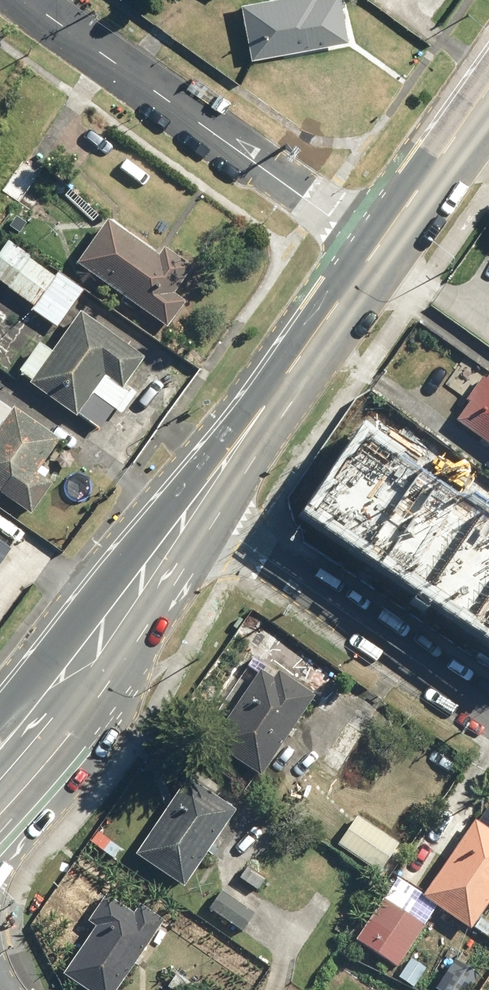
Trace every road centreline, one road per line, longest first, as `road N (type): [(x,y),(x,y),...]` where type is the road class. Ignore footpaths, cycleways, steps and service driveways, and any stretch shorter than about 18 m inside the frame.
road 1 (residential): [(376,249),(29,0)]
road 2 (residential): [(194,507),(488,708)]
road 3 (primary): [(376,249),(194,507)]
road 4 (primary): [(194,507),(52,686)]
road 5 (primary): [(488,96),(376,249)]
road 6 (primary): [(52,686),(0,799)]

